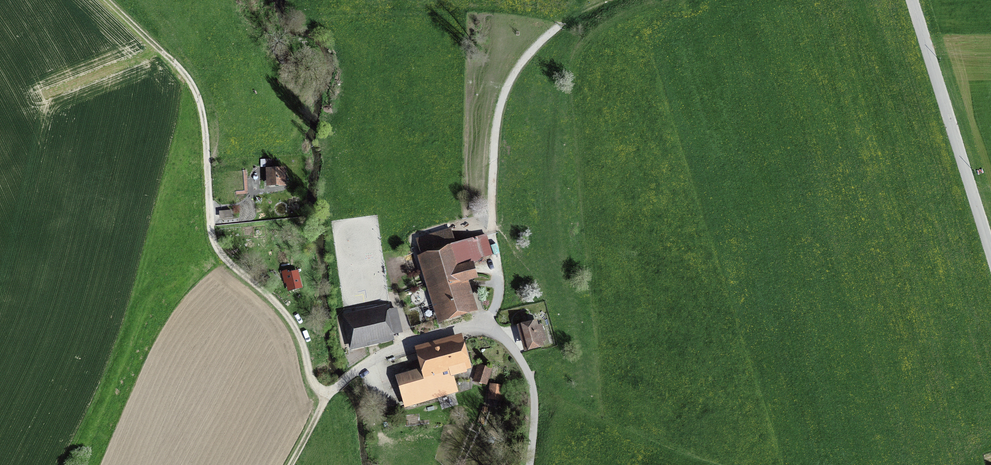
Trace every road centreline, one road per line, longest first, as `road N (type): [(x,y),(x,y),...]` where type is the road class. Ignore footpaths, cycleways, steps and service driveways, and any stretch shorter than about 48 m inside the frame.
road 1 (track): [(328,395),(315,384),(295,325),(216,245),(204,123),(190,79),(107,0)]
road 2 (track): [(485,328),(501,285),(492,164),(507,80),(556,27),(606,0)]
road 3 (unclassified): [(336,387),(404,345),(470,327),(494,332),(520,359),(534,394),(528,464)]
road 4 (tertiary): [(990,251),(911,0)]

